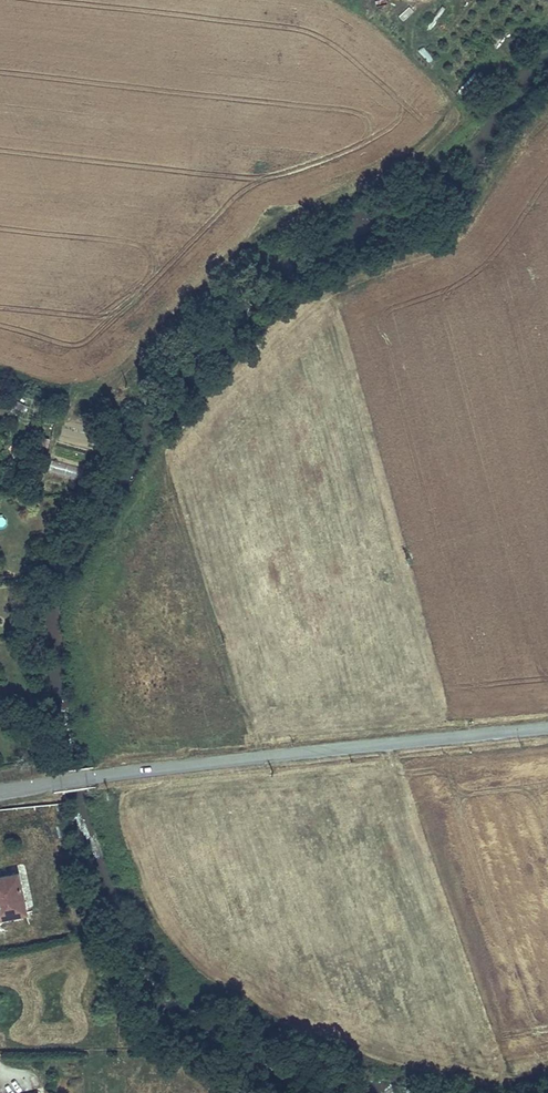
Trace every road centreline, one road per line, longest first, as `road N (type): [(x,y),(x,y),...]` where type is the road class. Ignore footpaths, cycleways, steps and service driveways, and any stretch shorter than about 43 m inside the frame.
road 1 (unclassified): [(0,789),(547,730)]

